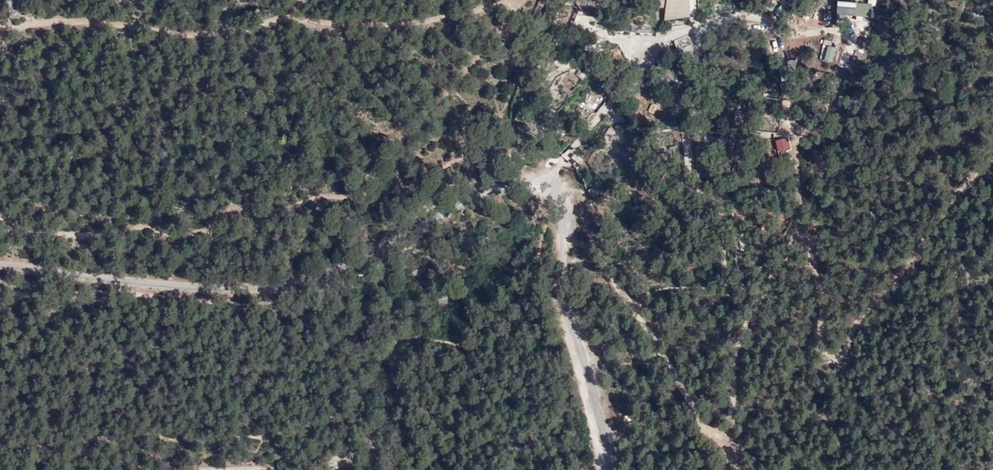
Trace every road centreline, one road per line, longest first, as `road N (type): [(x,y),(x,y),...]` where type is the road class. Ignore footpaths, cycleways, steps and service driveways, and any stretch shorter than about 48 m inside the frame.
road 1 (track): [(992,158),(962,185),(833,363),(816,350),(820,287),(806,236),(795,237),(738,344),(733,423),(718,436),(698,421),(663,352),(586,241),(564,225)]
road 2 (unclassified): [(0,268),(242,290),(318,280),(510,190),(544,192),(564,218),(563,293),(609,469)]
road 3 (unclassified): [(392,469),(374,448),(305,468),(250,469)]

